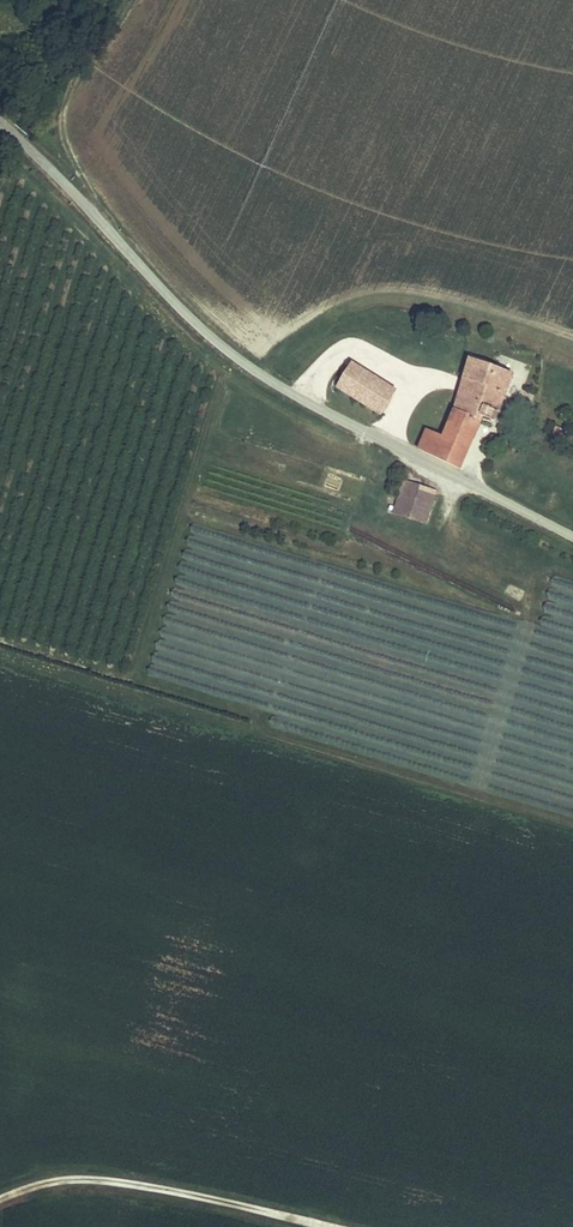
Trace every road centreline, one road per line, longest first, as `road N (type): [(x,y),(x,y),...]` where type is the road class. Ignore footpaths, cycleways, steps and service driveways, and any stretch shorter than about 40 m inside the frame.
road 1 (unclassified): [(572,536),(295,396),(232,356),(60,176),(0,126)]
road 2 (unclassified): [(333,1226),(121,1180),(66,1177),(0,1199)]

